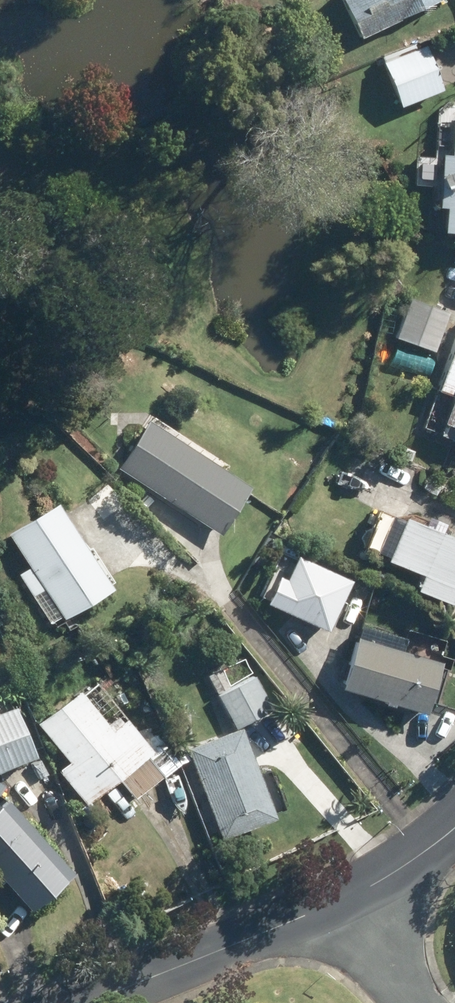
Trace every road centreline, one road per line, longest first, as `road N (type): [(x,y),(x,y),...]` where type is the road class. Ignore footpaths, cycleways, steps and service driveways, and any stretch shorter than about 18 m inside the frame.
road 1 (residential): [(91,1002),(337,904)]
road 2 (residential): [(337,904),(454,824)]
road 3 (residential): [(419,1002),(337,904)]

